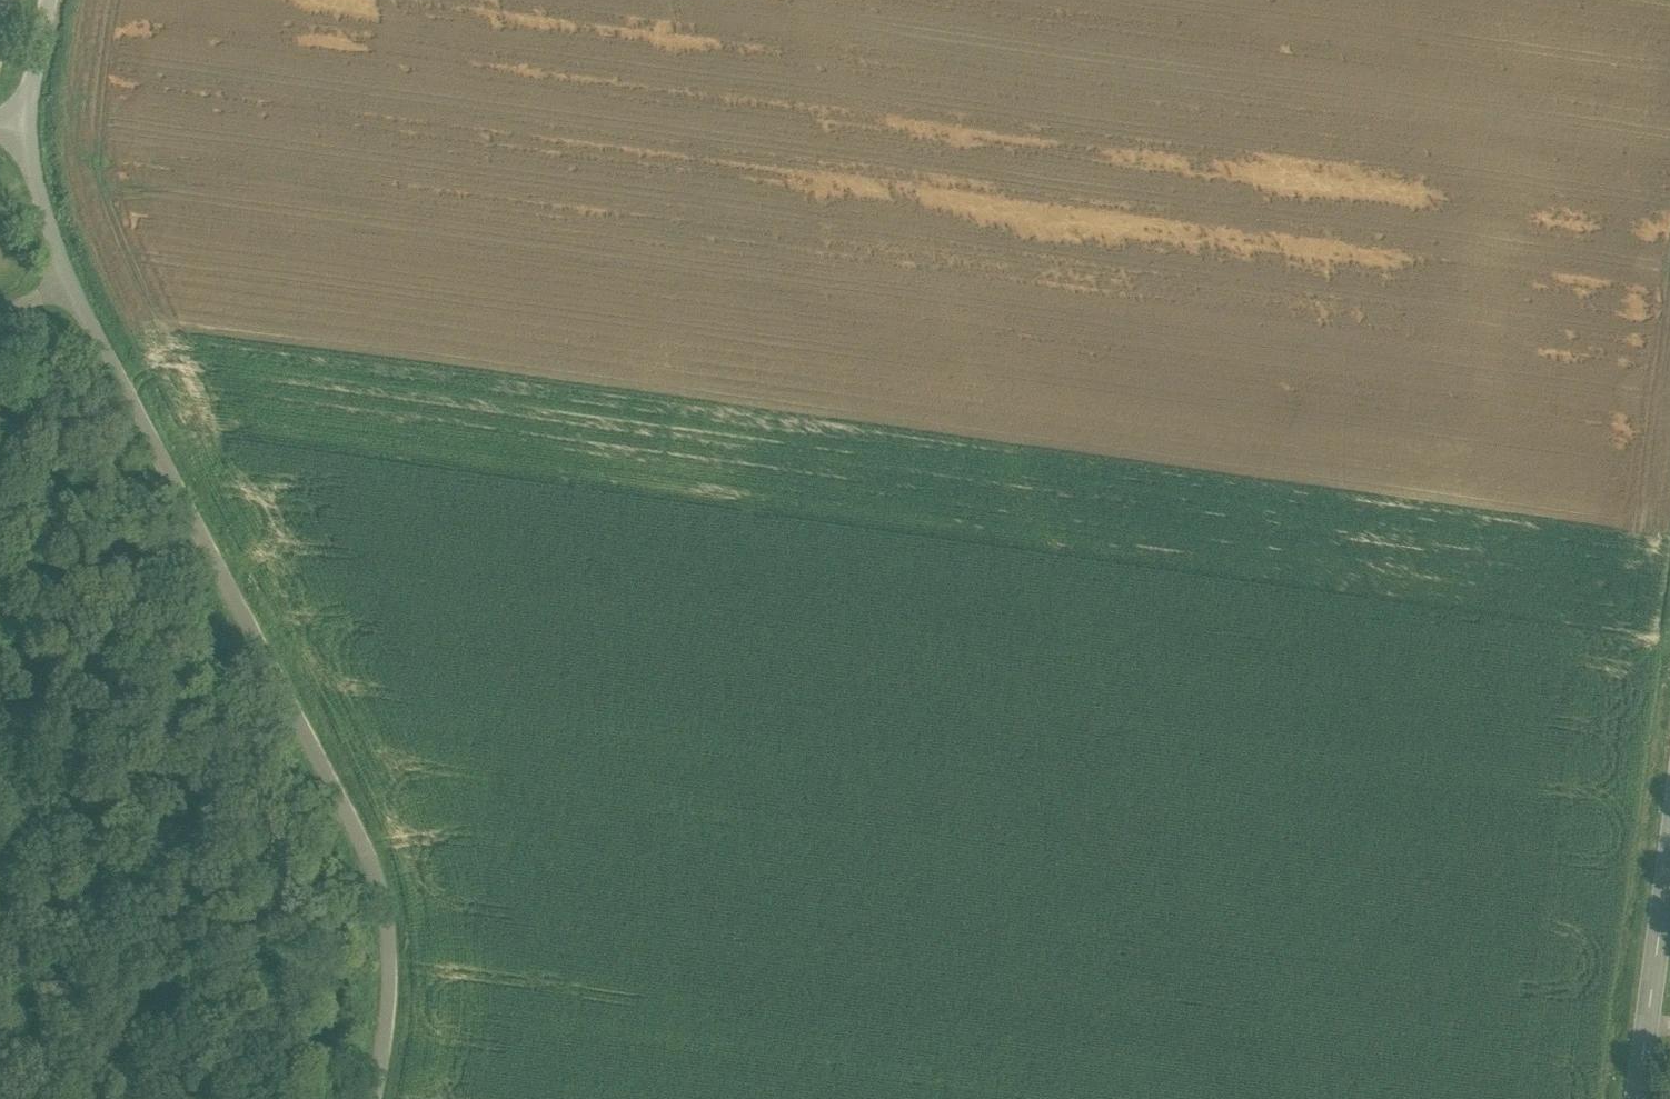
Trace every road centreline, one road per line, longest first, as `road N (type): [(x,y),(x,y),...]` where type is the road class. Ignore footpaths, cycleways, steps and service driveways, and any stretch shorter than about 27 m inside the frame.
road 1 (unclassified): [(371,1098),(395,999),(396,952),(369,847),(71,257)]
road 2 (tertiary): [(1669,852),(1636,1098)]
road 3 (unclassified): [(71,257),(27,118)]
road 4 (unclassified): [(27,118),(52,0)]

